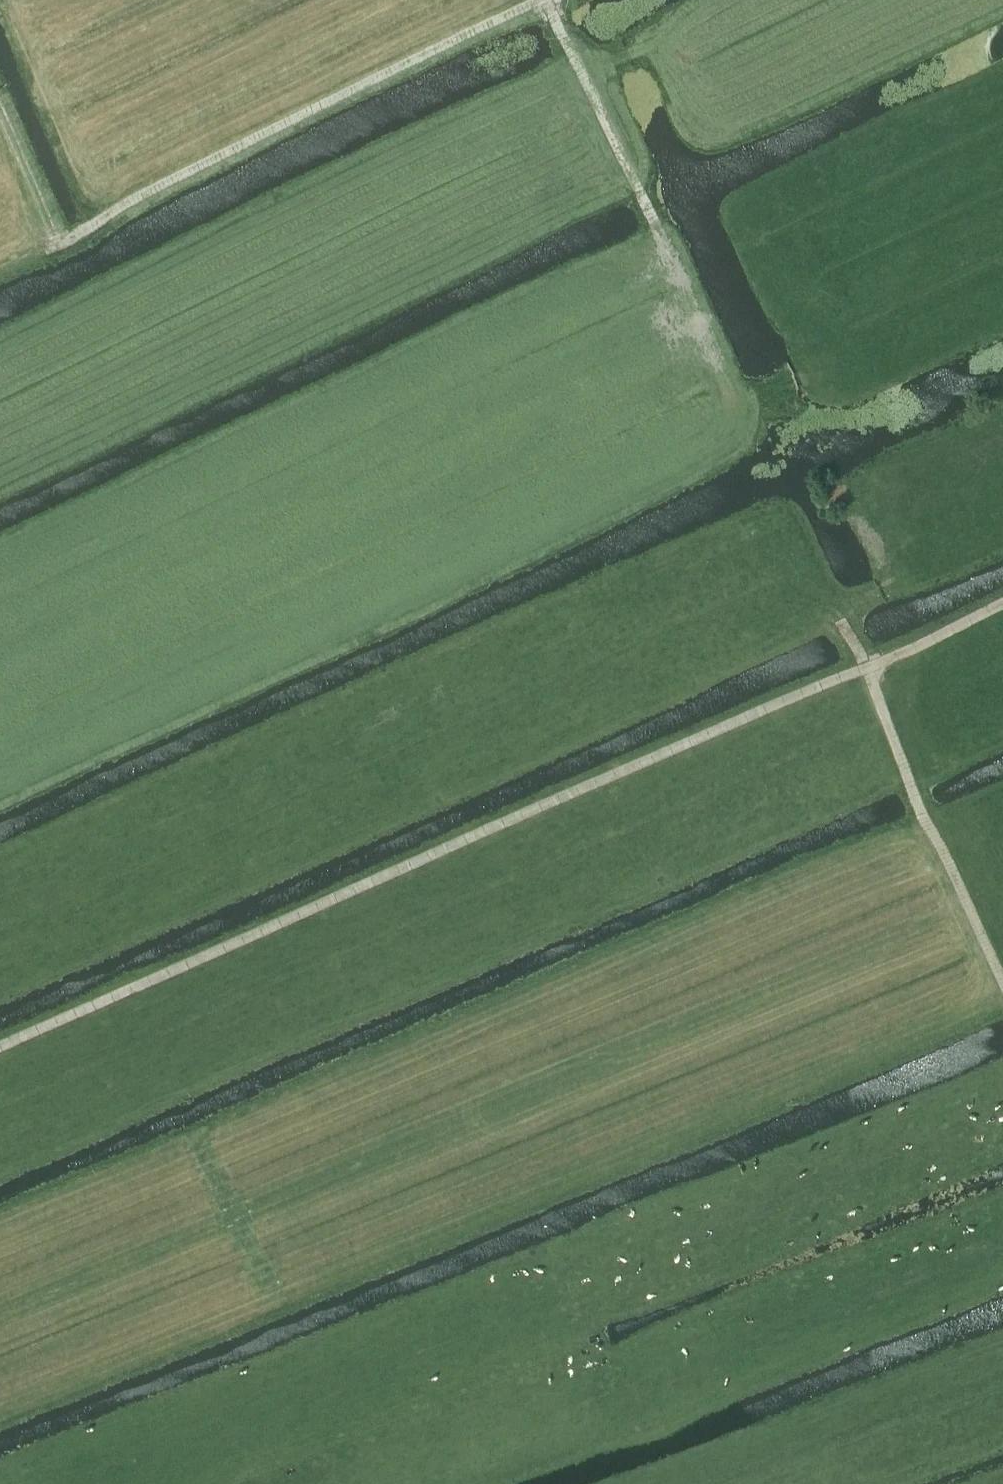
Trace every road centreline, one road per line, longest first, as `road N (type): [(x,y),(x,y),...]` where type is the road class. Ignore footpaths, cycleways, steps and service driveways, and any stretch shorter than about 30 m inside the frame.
road 1 (track): [(1002,602),(0,1048)]
road 2 (track): [(866,669),(920,814),(1002,984)]

